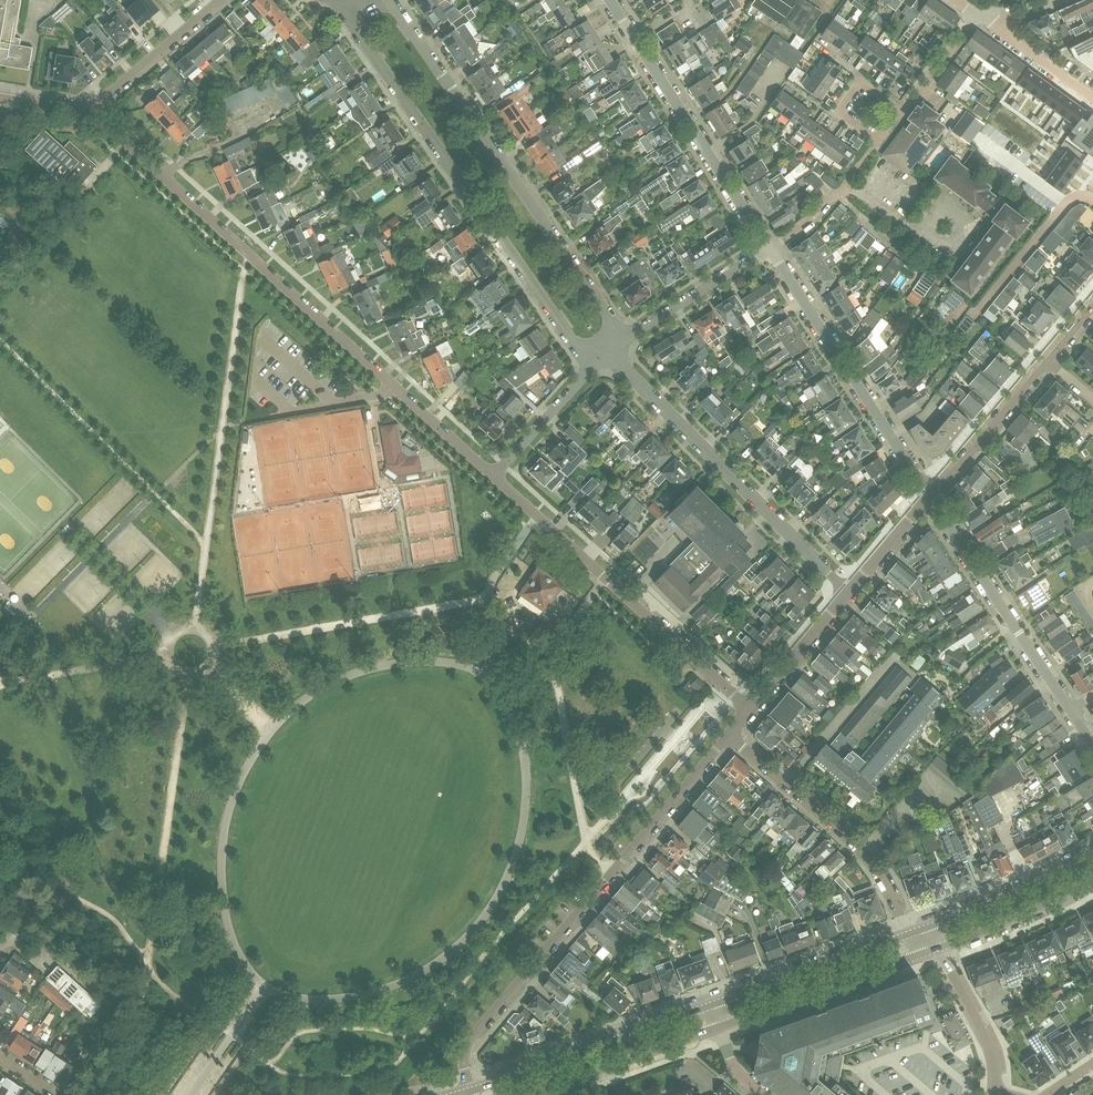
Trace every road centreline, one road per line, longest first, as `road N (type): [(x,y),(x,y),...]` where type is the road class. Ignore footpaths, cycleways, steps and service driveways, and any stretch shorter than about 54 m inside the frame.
road 1 (unclassified): [(729,737),(474,1035),(466,1052),(470,1092)]
road 2 (residential): [(595,364),(344,13)]
road 3 (residential): [(624,338),(387,0)]
road 4 (unclassified): [(752,710),(490,475)]
road 5 (residential): [(851,595),(608,352)]
road 6 (unclassified): [(490,475),(249,257)]
road 7 (unclassified): [(932,499),(768,249)]
road 8 (unclassified): [(768,249),(609,0)]
road 9 (residential): [(729,737),(873,865),(906,935)]
road 10 (primary): [(712,1005),(470,1092)]
road 11 (unclassified): [(1070,711),(932,499)]
road 12 (primary): [(719,1026),(939,947)]
road 13 (residential): [(249,257),(90,111)]
road 14 (primary): [(906,935),(712,1005)]
road 15 (primary): [(527,1094),(719,1026)]
road 16 (primary): [(1092,853),(906,935)]
road 17 (unclassified): [(1048,360),(932,499)]
road 18 (unclassified): [(90,111),(225,0)]
road 19 (residential): [(624,338),(768,249)]
road 20 (primary): [(939,947),(1092,879)]
road 21 (unclassified): [(995,1091),(993,1051),(939,947)]
road 22 (residential): [(490,475),(595,364)]
road 23 (residential): [(851,595),(752,710)]
road 24 (residential): [(879,142),(837,112),(860,81),(903,112)]
road 25 (residential): [(932,499),(851,595)]
road 26 (residential): [(903,112),(975,13)]

